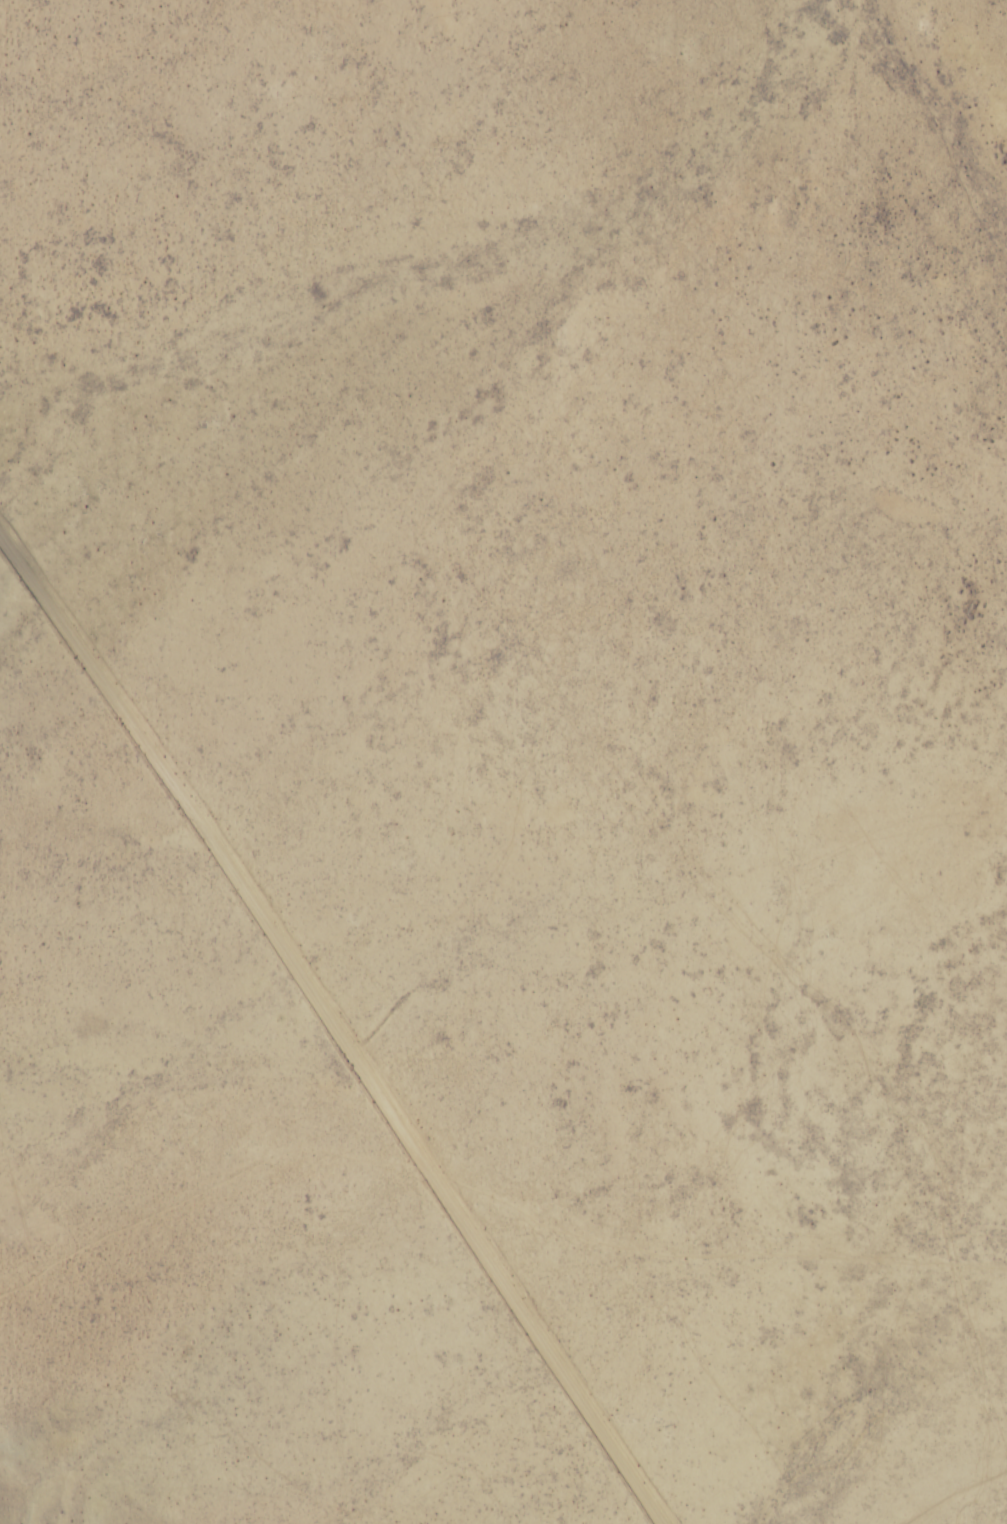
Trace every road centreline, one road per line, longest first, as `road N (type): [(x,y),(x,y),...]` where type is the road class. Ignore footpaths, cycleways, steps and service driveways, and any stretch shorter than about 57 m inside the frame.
road 1 (tertiary): [(0,571),(361,1058),(668,1523)]

